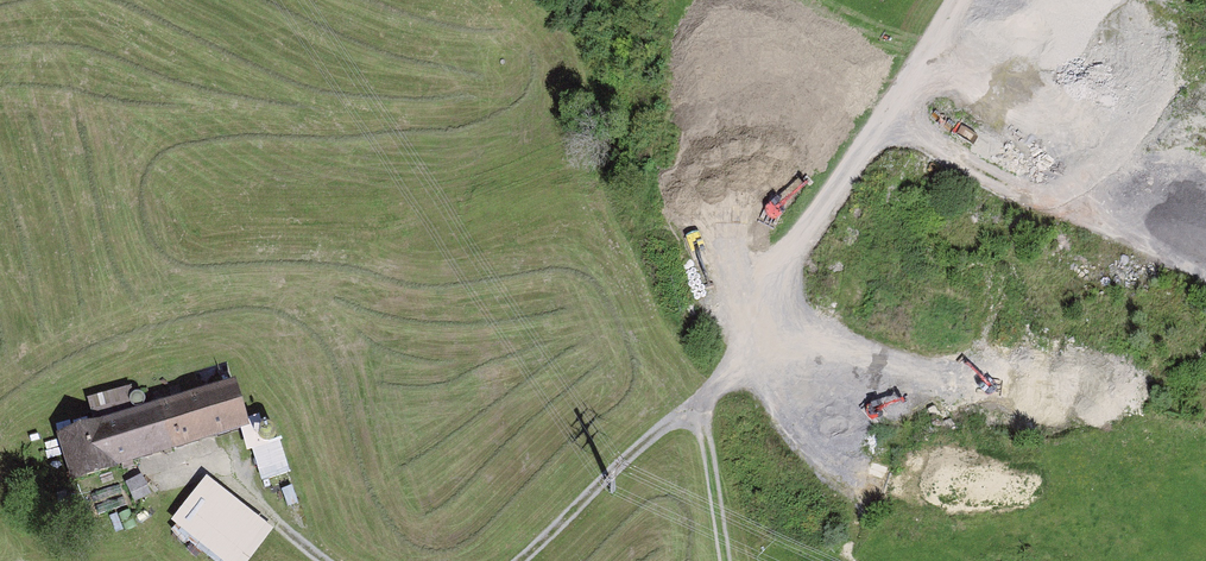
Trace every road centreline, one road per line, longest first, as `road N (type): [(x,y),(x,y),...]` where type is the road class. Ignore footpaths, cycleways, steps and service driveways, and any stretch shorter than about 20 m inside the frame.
road 1 (track): [(964,0),(757,301),(744,358),(696,414),(523,560)]
road 2 (track): [(725,560),(710,452),(696,414)]
road 3 (track): [(327,560),(214,468)]

